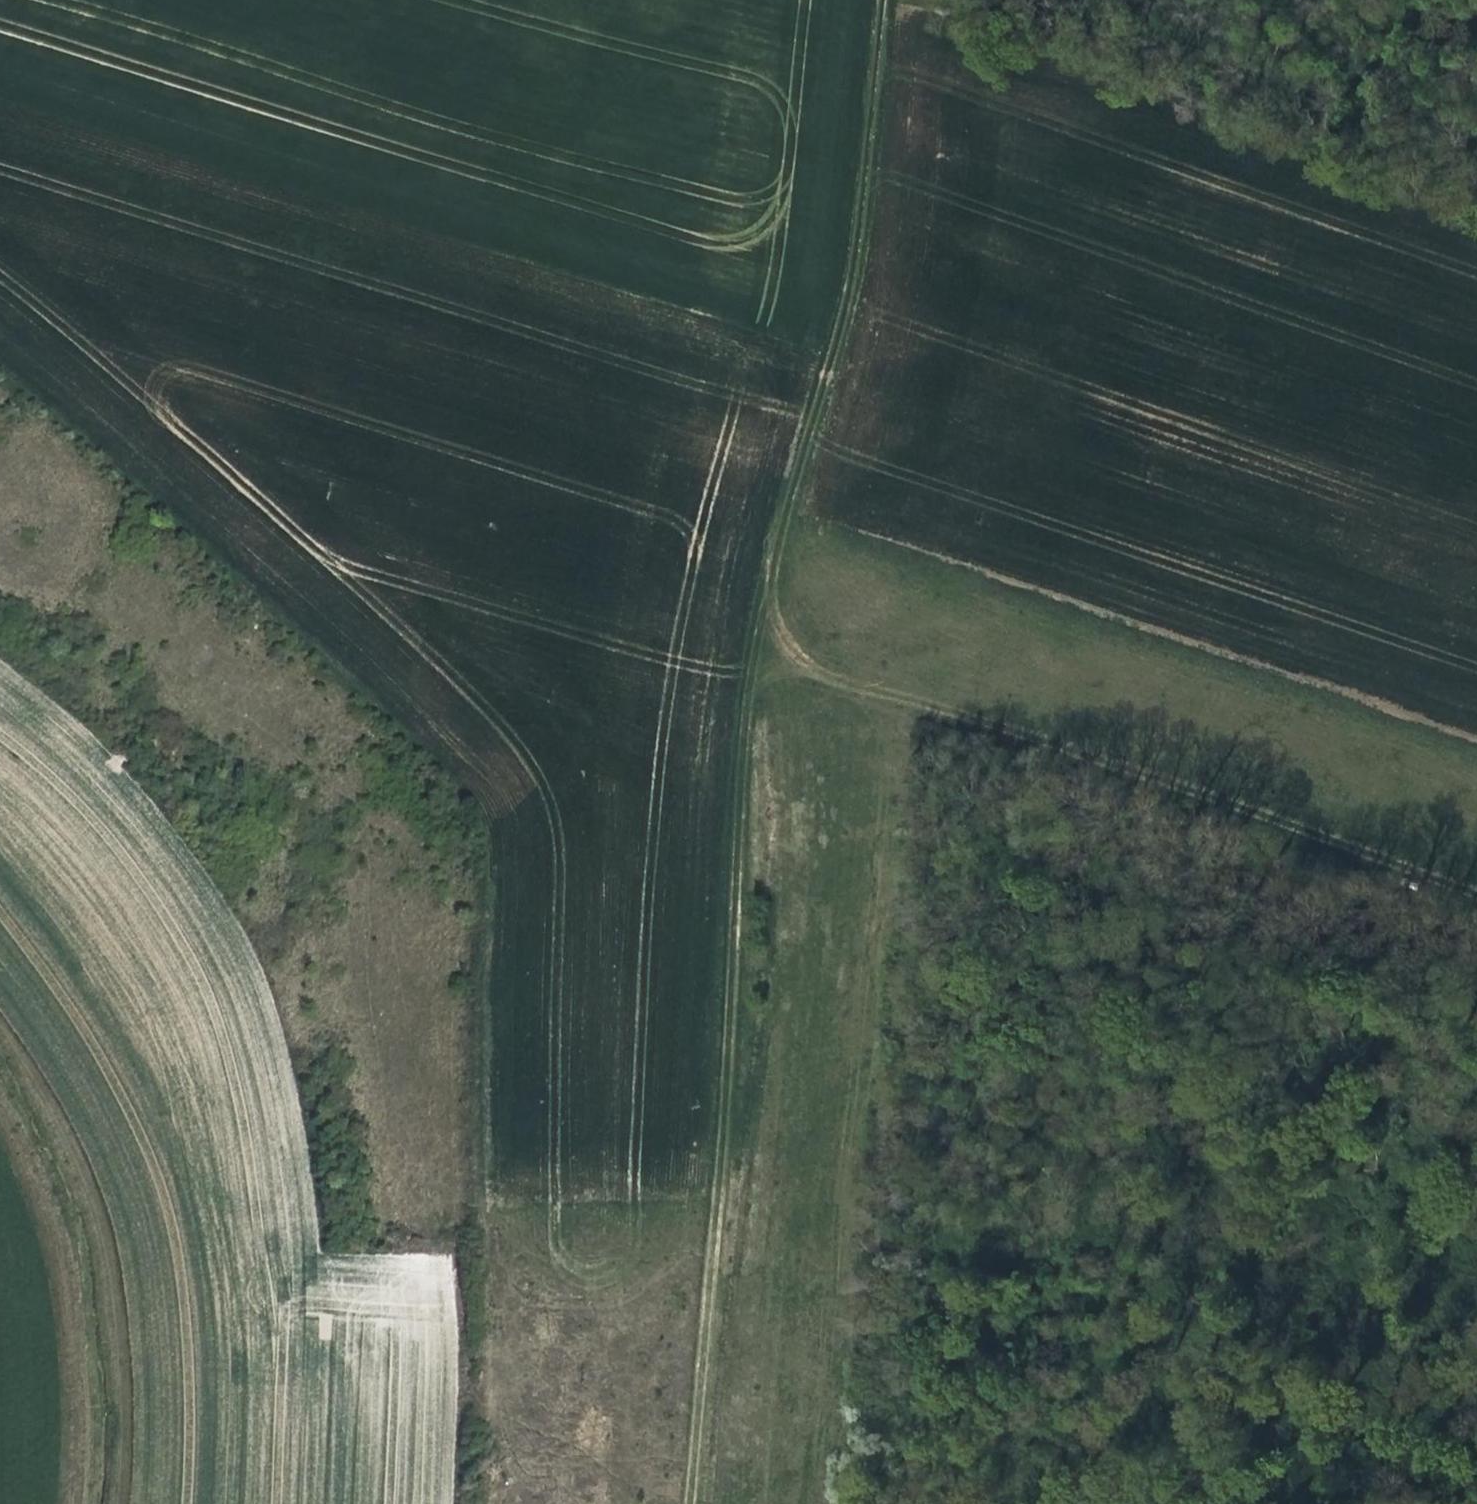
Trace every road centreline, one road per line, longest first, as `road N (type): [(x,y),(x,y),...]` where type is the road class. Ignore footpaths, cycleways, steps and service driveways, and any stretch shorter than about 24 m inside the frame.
road 1 (track): [(693,1503),(724,1194),(737,837),(762,614),(859,240),(885,0)]
road 2 (track): [(1476,908),(757,655)]

